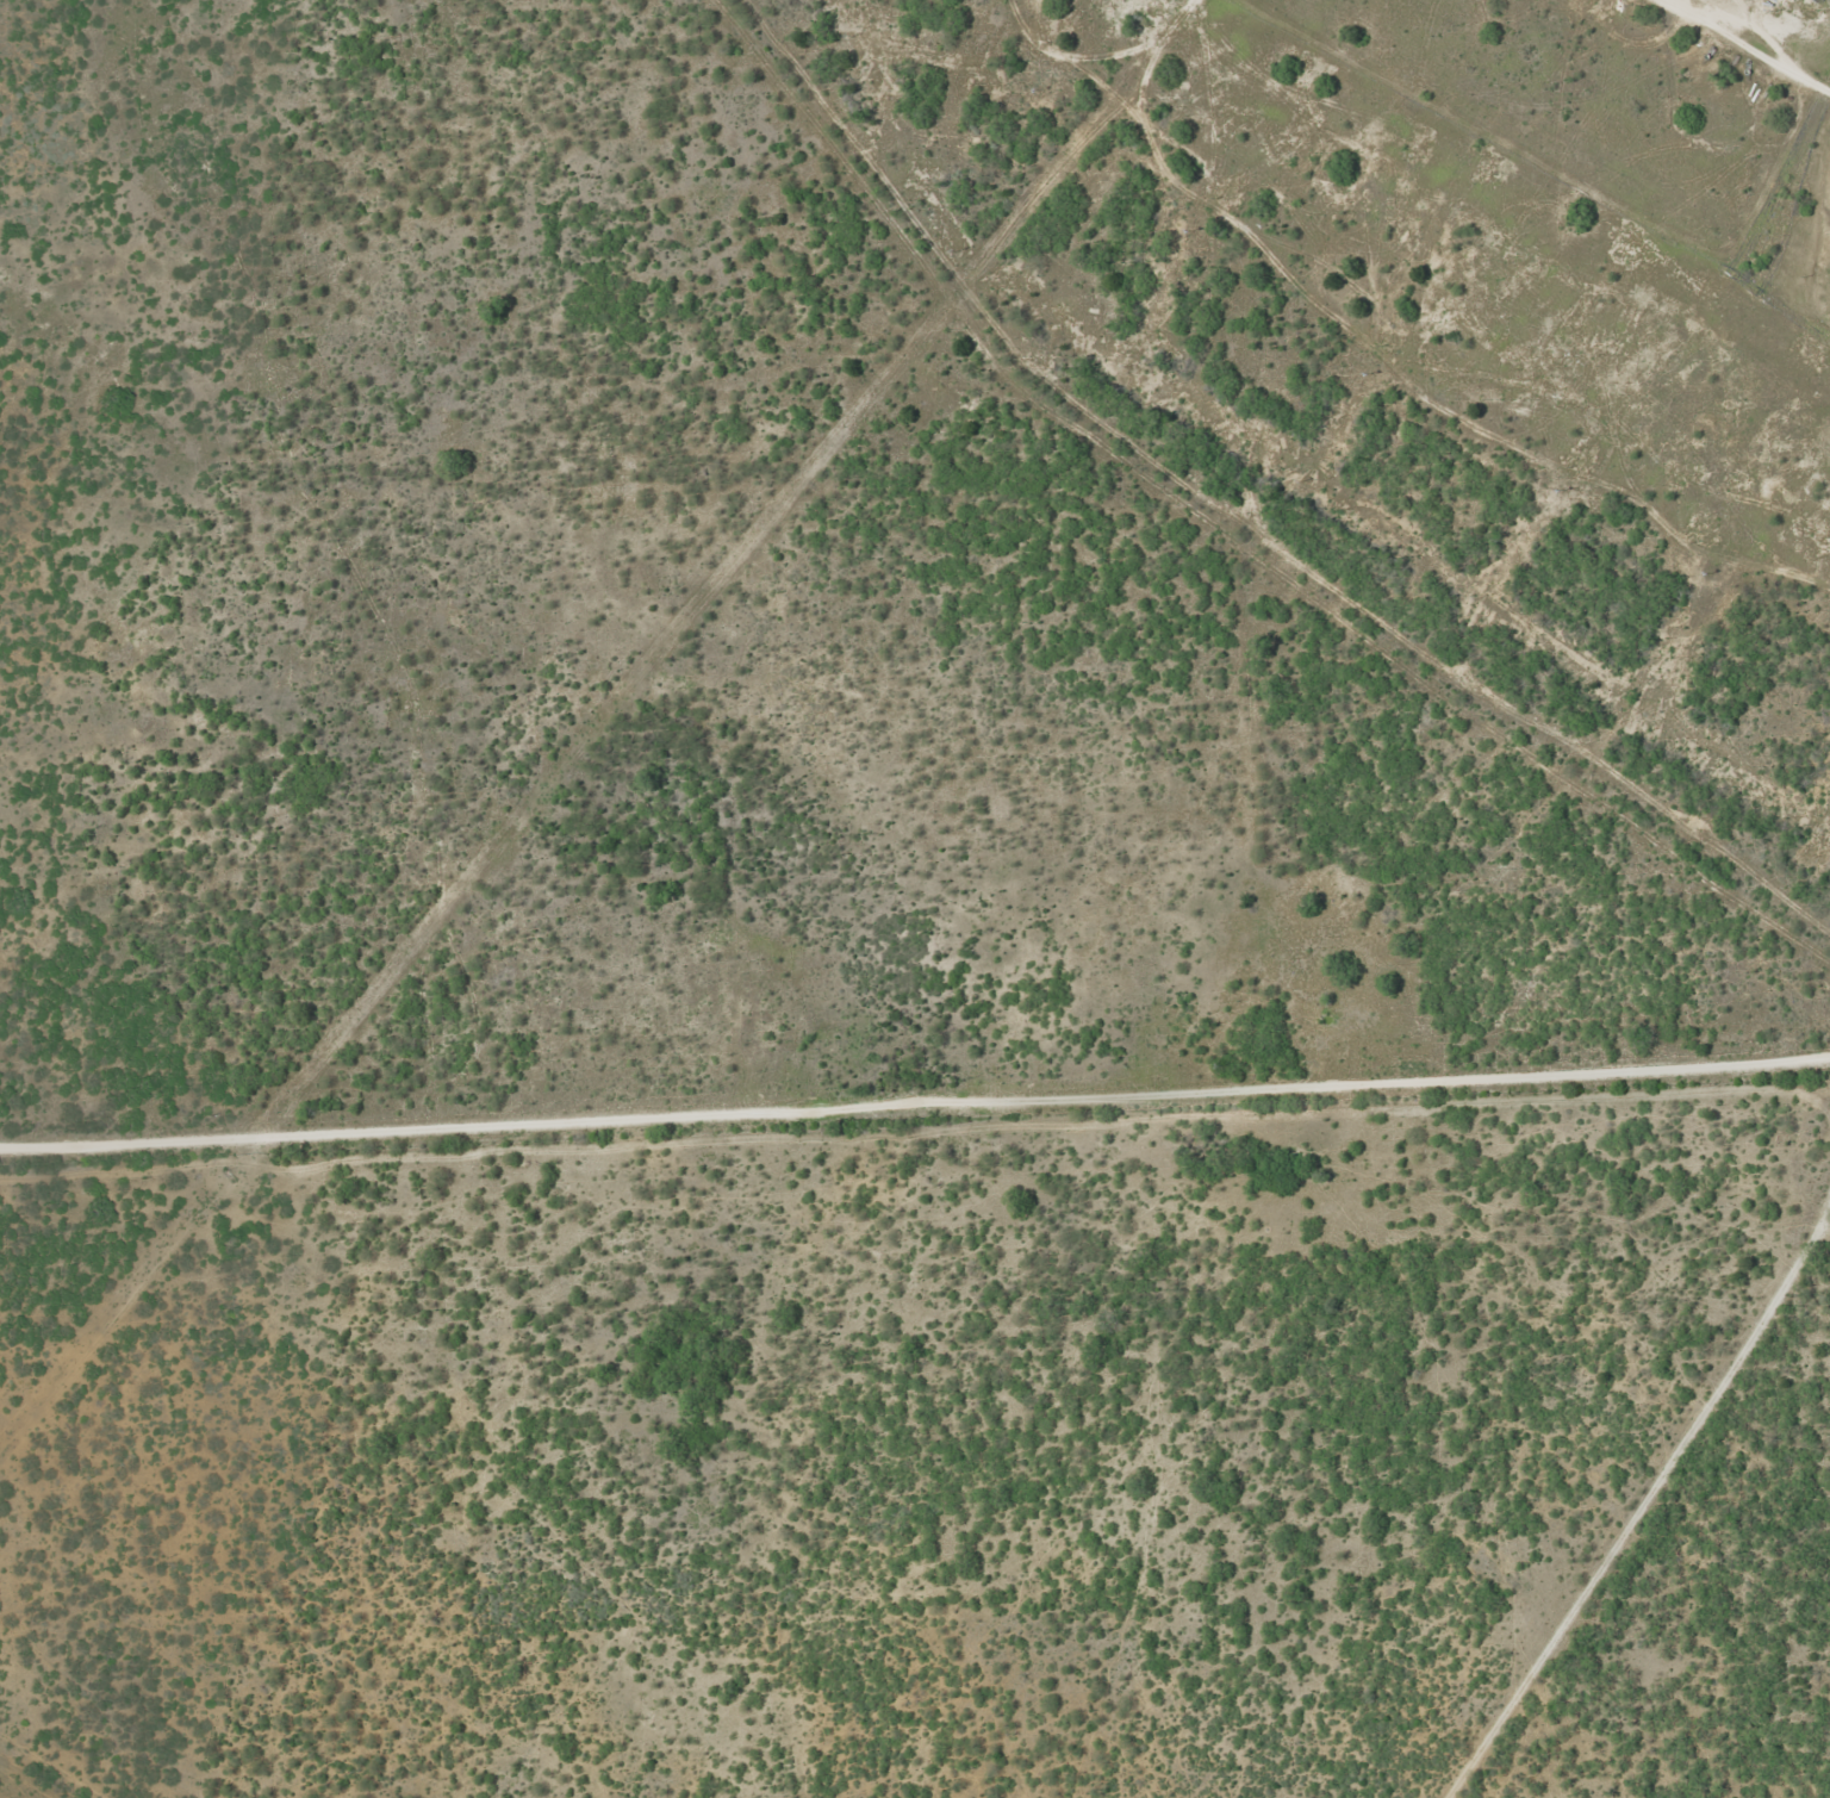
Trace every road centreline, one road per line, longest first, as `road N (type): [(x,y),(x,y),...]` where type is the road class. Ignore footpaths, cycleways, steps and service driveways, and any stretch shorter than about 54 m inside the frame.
road 1 (residential): [(1829,1049),(0,1154)]
road 2 (residential): [(1268,1080),(1248,0)]

